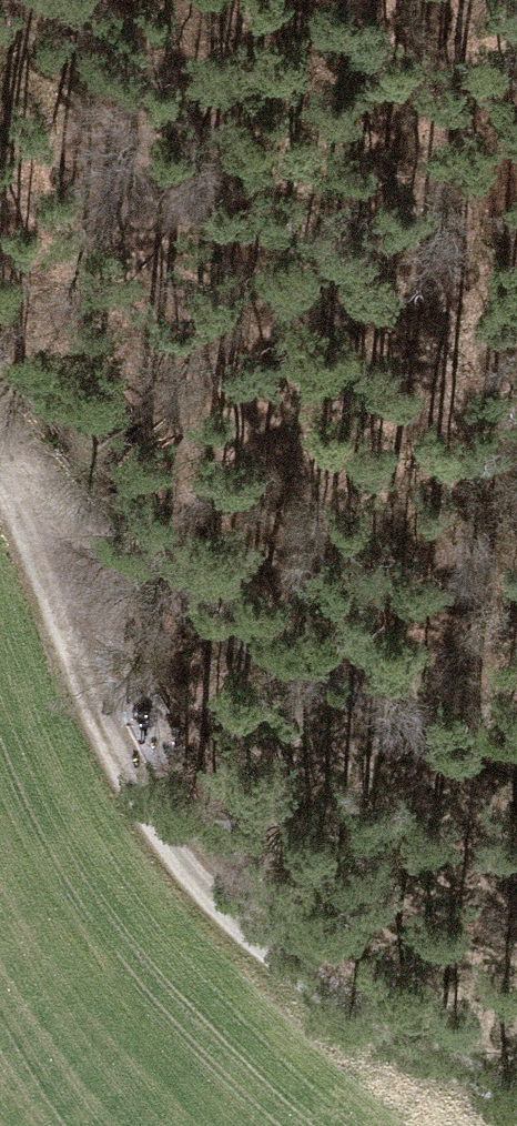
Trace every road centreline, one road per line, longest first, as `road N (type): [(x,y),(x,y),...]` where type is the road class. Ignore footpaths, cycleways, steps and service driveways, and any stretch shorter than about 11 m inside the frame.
road 1 (track): [(0,468),(135,789),(236,931),(516,1101)]
road 2 (track): [(0,462),(325,684),(516,763)]

